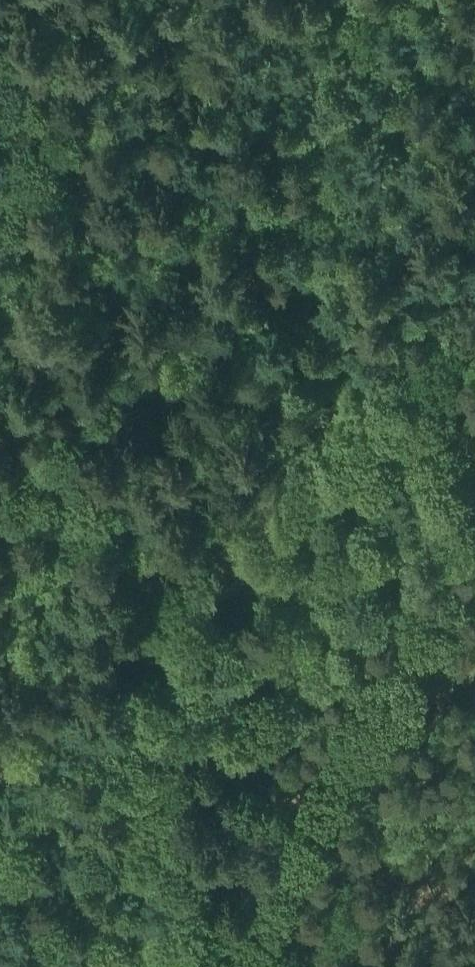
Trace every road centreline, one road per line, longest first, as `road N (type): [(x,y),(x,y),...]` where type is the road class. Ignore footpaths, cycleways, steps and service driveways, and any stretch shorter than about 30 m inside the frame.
road 1 (track): [(0,60),(33,118),(69,221),(93,326),(131,601)]
road 2 (track): [(131,601),(395,378),(474,328)]
road 3 (track): [(145,966),(160,854),(149,728)]
road 4 (track): [(131,601),(149,728)]

